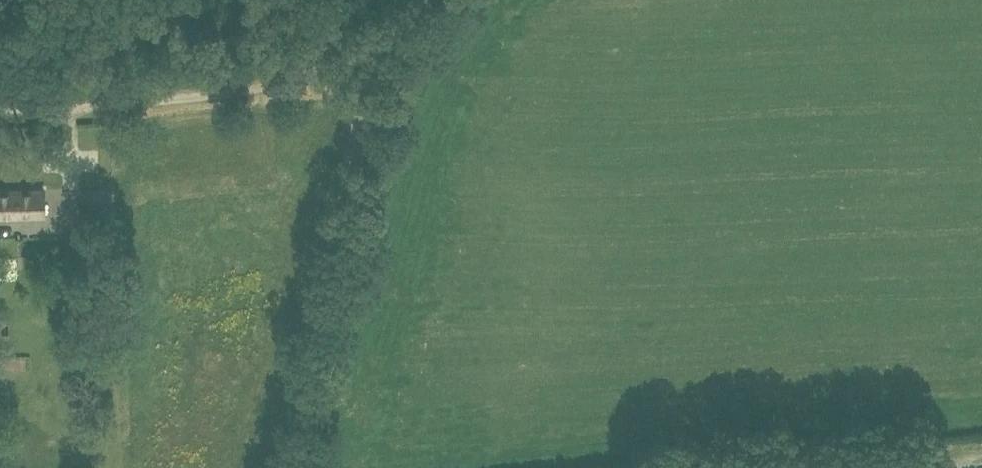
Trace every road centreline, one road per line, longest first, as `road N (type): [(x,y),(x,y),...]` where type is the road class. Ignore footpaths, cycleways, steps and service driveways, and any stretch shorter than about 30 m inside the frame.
road 1 (track): [(0,110),(157,104),(243,90),(356,56),(391,35),(421,0)]

